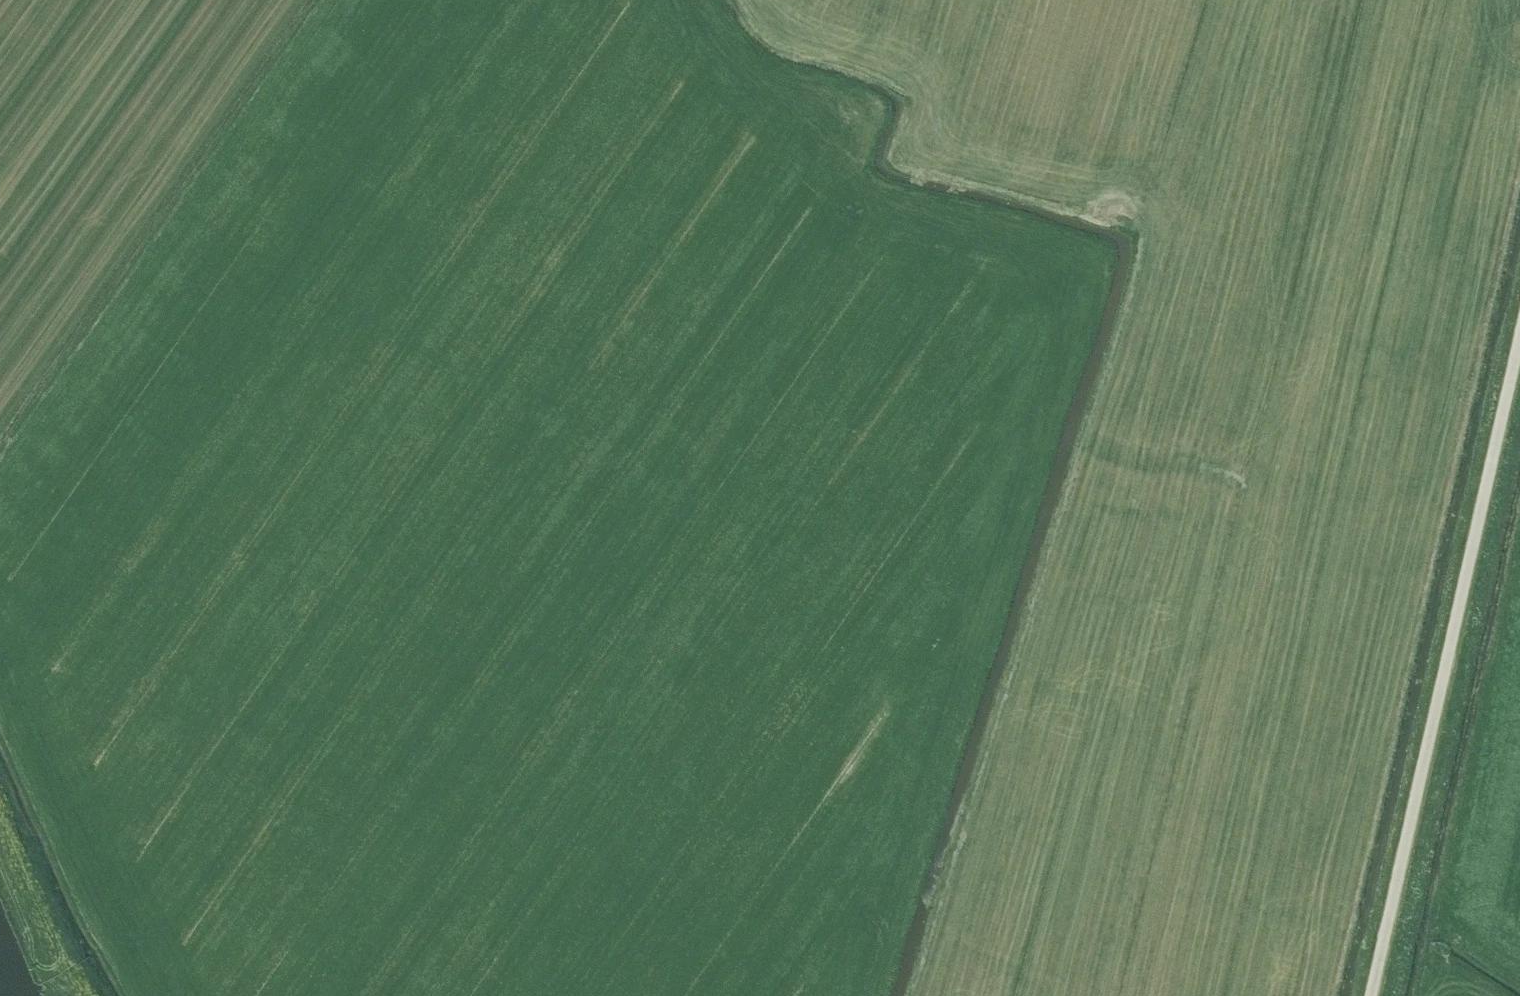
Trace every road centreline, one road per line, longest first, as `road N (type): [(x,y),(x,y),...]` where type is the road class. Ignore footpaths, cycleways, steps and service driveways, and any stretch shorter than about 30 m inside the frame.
road 1 (unclassified): [(1519,336),(1371,995)]

